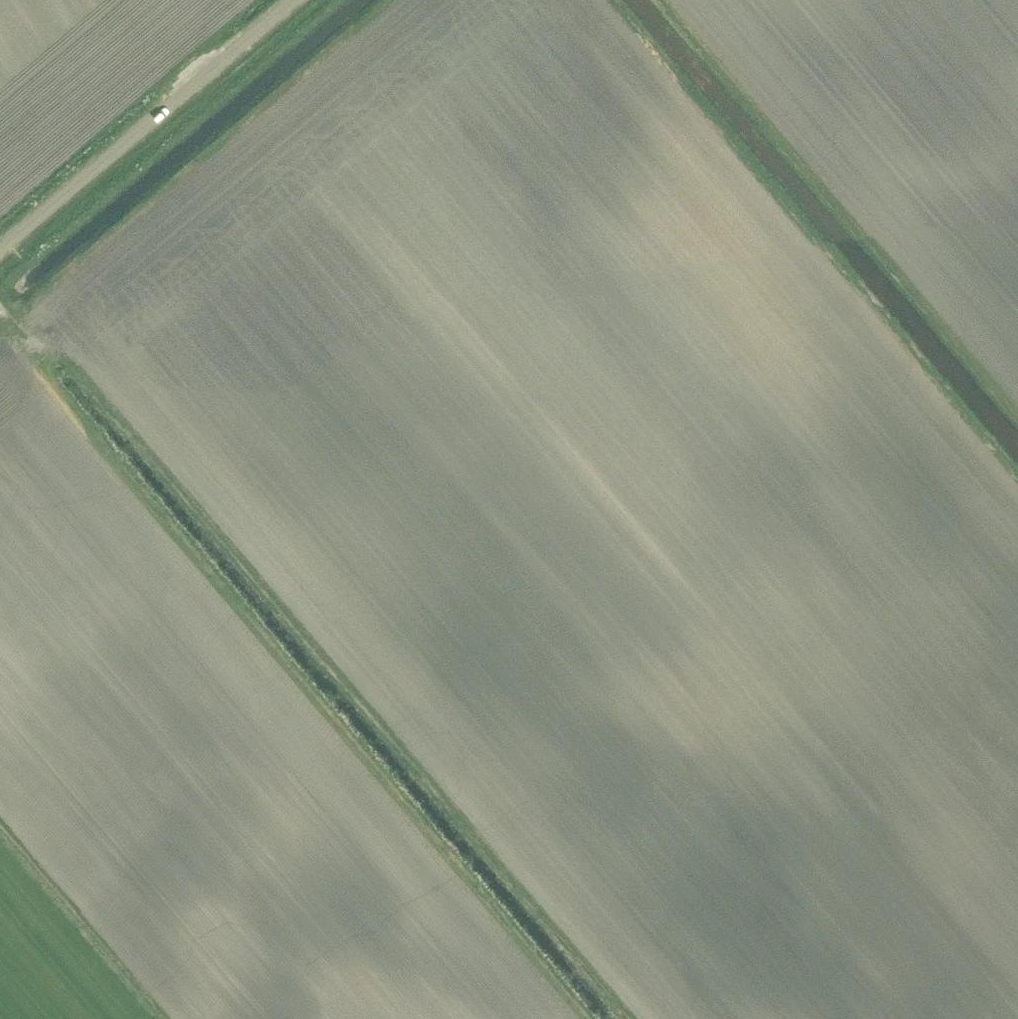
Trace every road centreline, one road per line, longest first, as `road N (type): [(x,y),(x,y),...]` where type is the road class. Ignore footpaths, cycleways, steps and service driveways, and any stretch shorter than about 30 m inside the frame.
road 1 (unclassified): [(288,0),(0,244)]

